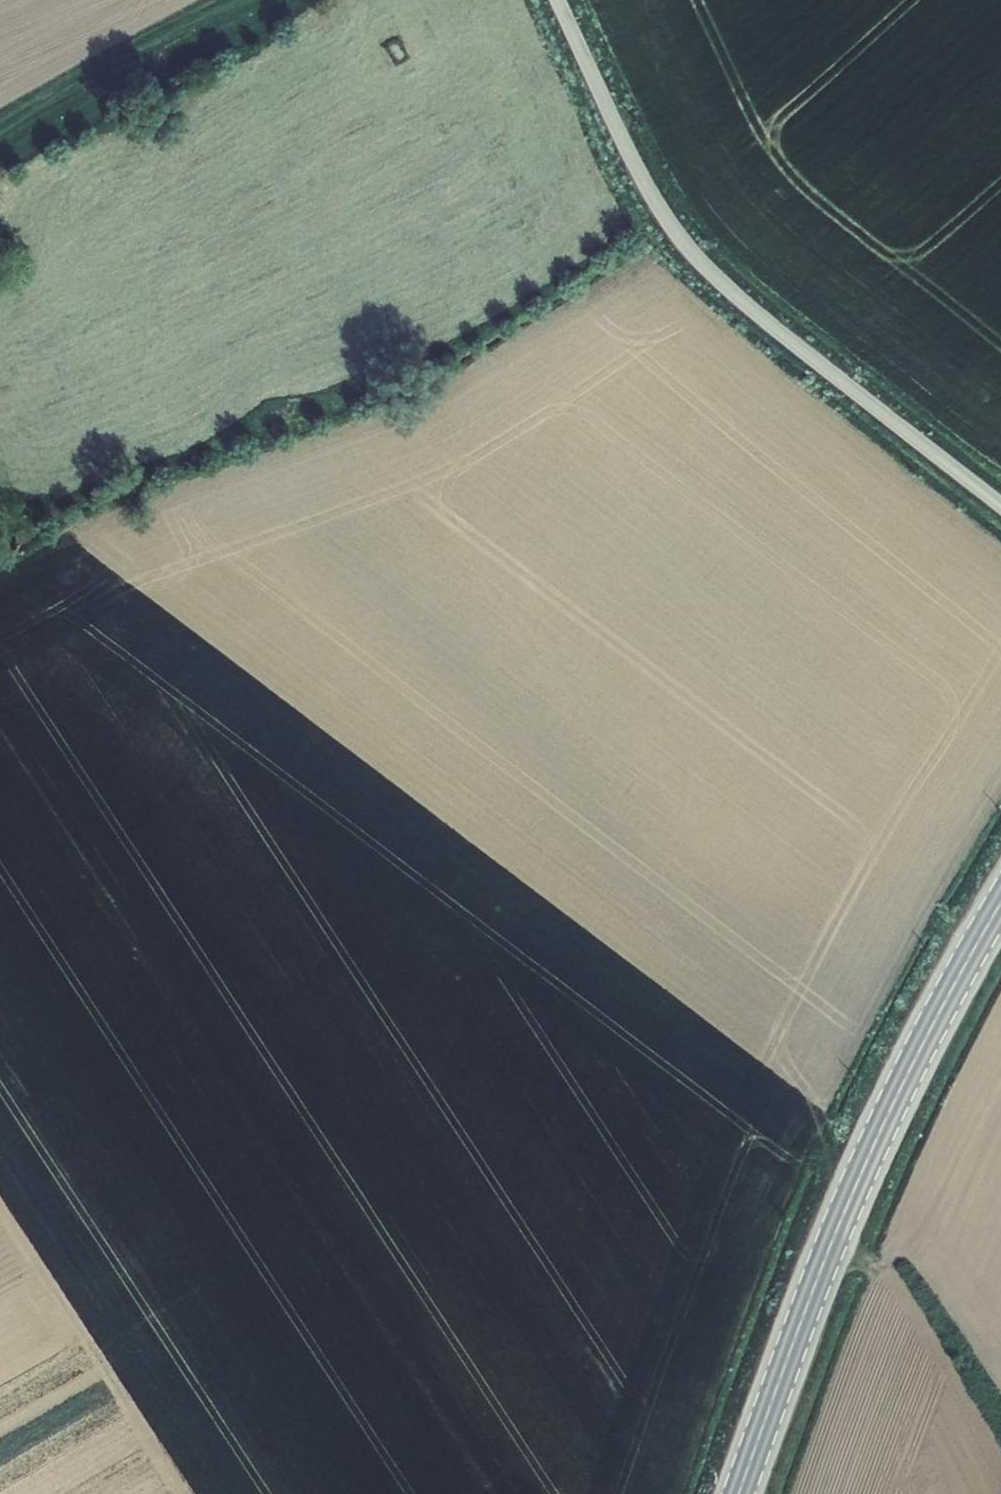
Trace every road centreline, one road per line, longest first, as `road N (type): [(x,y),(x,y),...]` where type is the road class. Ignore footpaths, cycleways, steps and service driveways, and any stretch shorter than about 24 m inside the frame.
road 1 (unclassified): [(555,0),(643,182),(687,248),(742,303),(1000,507)]
road 2 (secondary): [(1000,901),(866,1162),(739,1493)]

